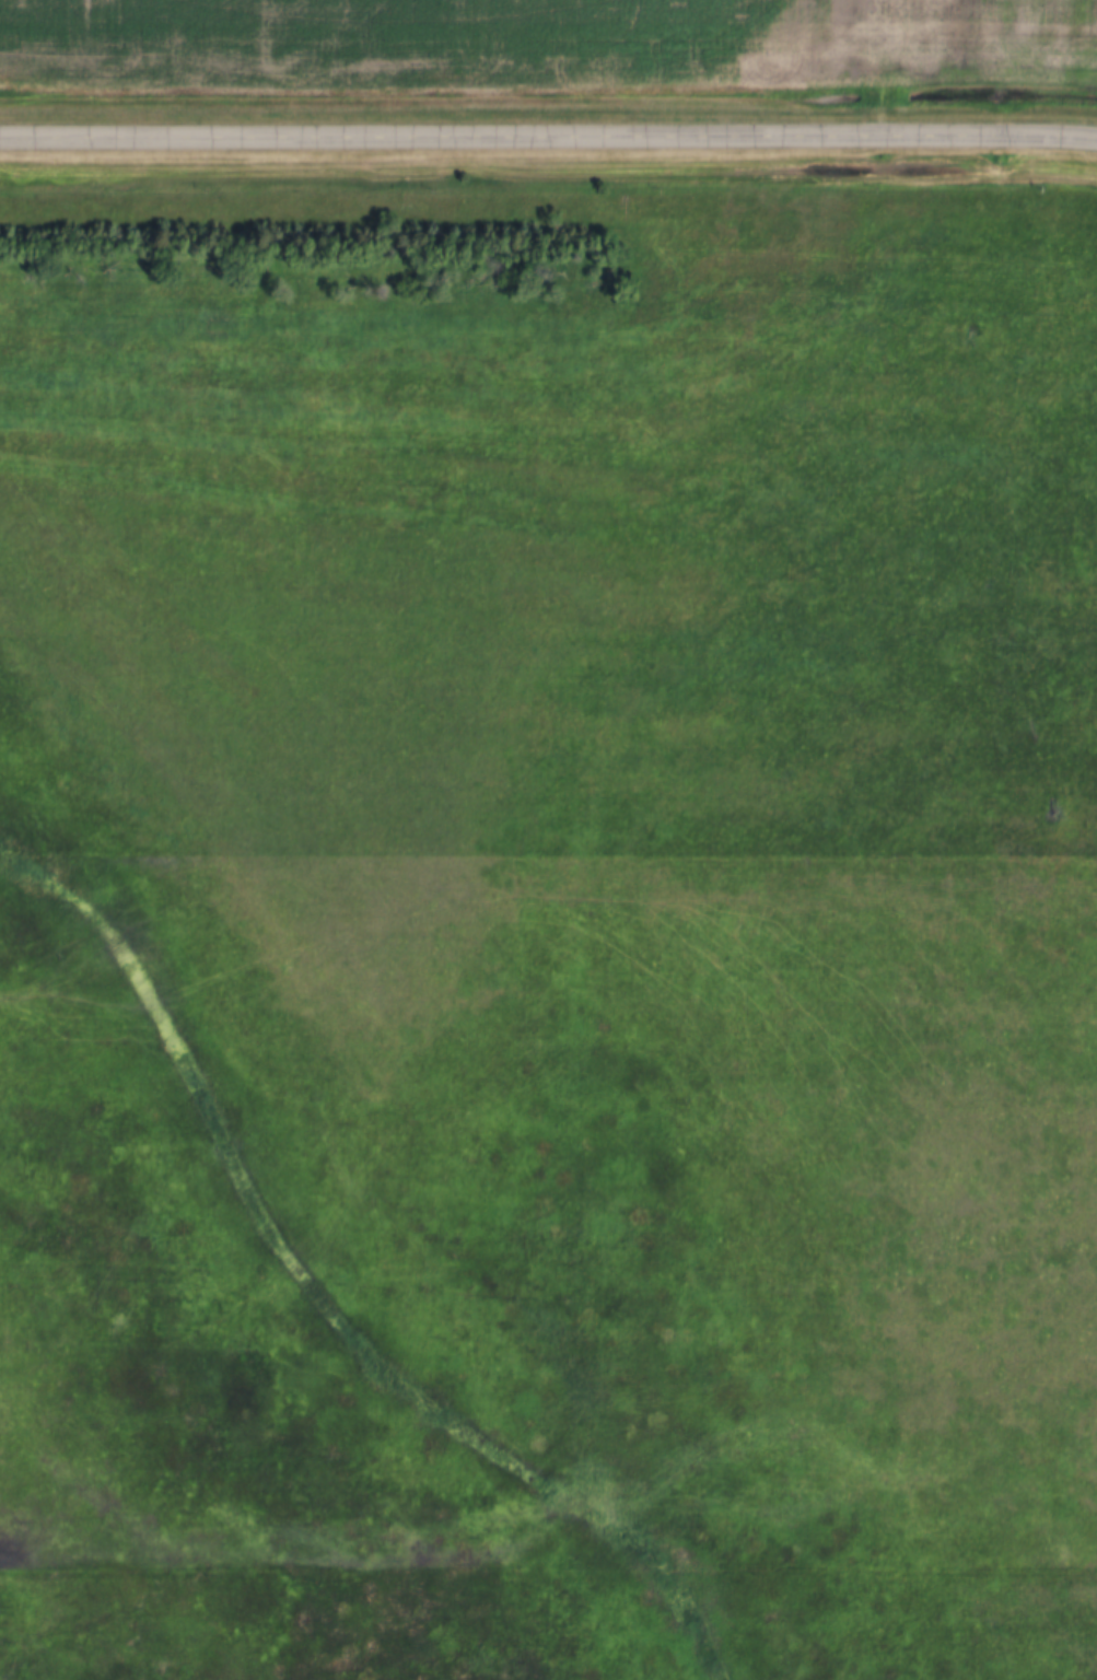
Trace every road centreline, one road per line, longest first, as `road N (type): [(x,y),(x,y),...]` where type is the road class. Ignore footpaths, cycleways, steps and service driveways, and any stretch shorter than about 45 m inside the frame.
road 1 (tertiary): [(1096,140),(0,141)]

